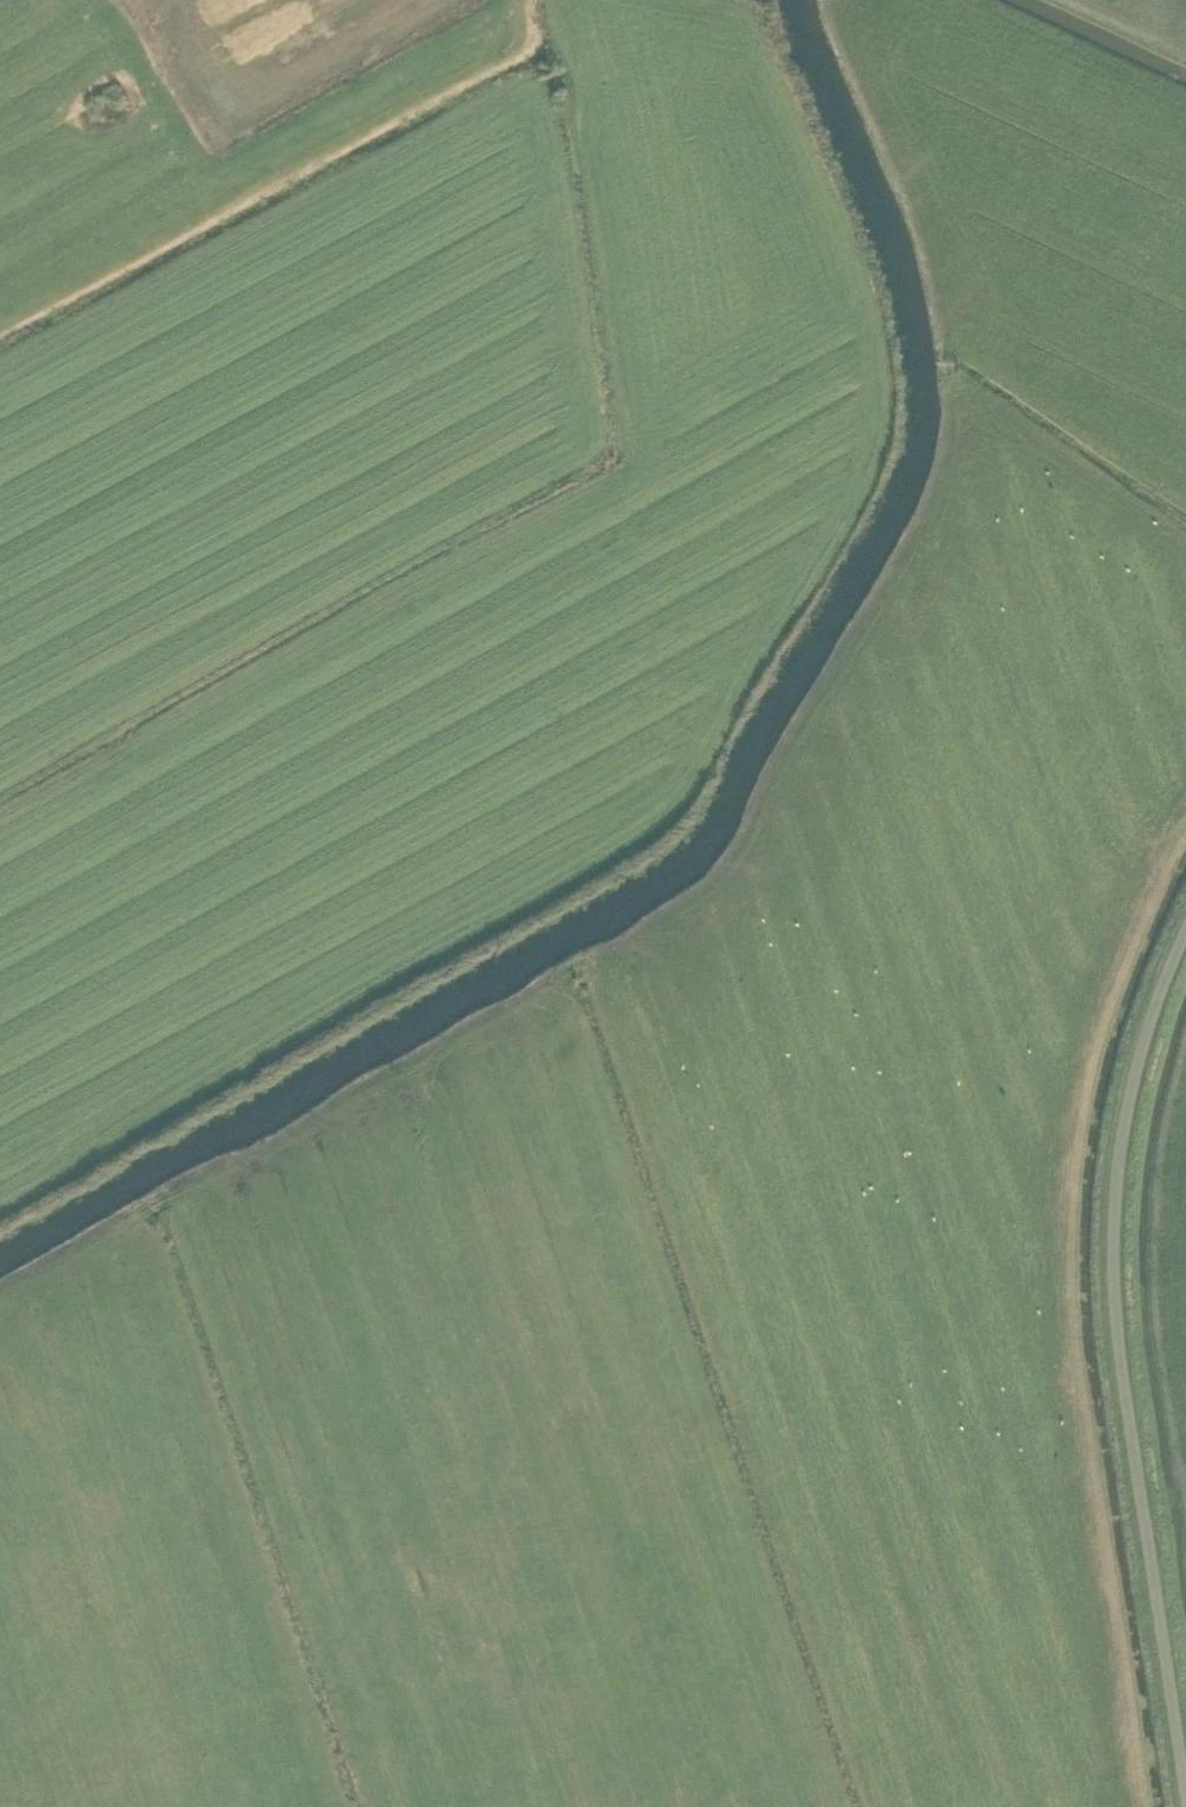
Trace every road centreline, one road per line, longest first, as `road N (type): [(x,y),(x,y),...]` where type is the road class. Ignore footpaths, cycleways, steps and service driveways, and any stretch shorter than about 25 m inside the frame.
road 1 (unclassified): [(1185,1786),(1126,1394),(1114,1248),(1135,1077),(1185,934)]

